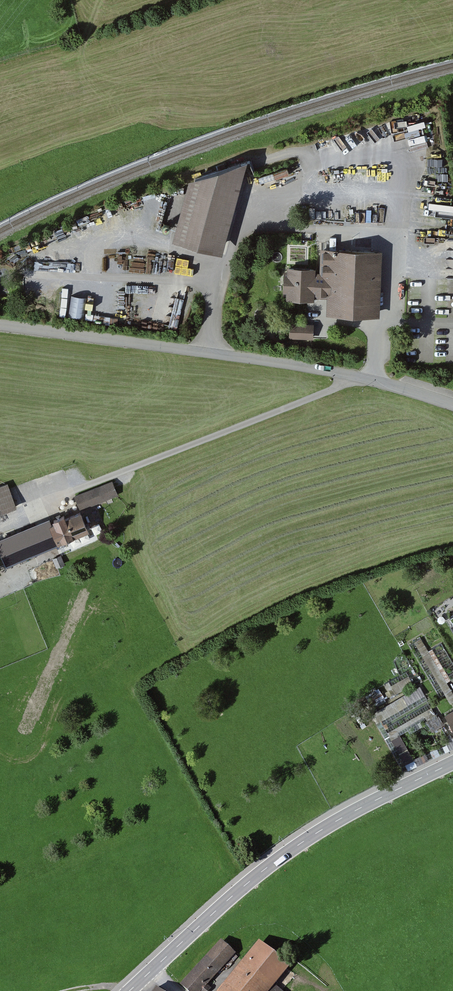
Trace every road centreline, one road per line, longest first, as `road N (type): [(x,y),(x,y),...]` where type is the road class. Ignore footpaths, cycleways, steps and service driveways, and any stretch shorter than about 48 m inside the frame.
road 1 (unclassified): [(0,325),(350,376),(452,405)]
road 2 (tertiary): [(452,763),(284,855),(129,990)]

